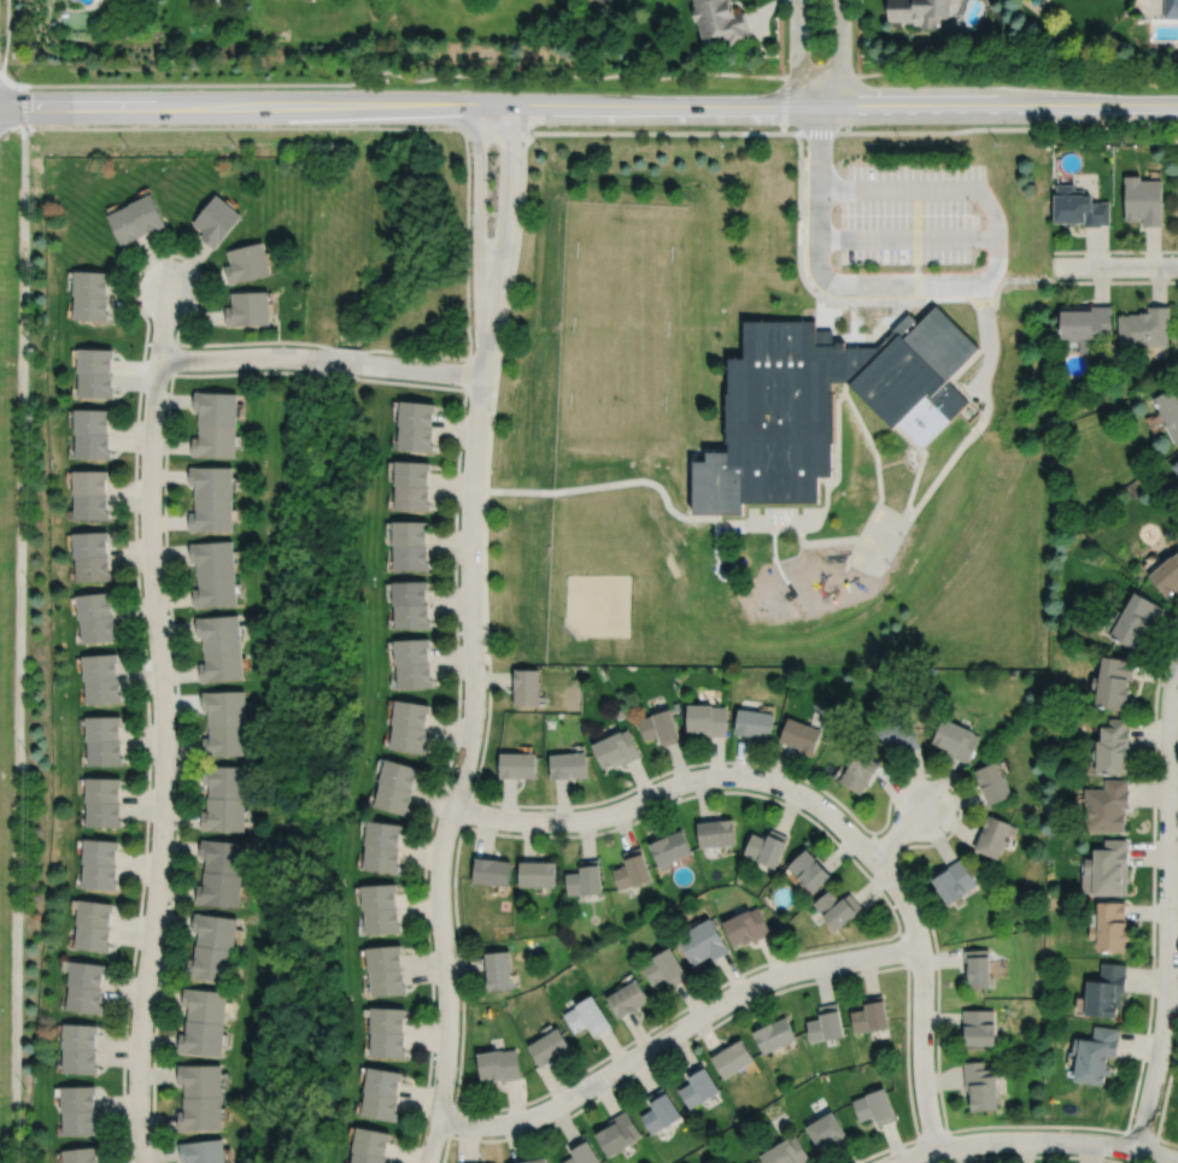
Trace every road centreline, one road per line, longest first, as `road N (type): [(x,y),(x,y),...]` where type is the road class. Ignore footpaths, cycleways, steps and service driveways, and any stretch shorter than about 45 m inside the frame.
road 1 (residential): [(0,107),(1177,102)]
road 2 (residential): [(491,303),(473,471),(471,723),(440,864),(447,1021),(428,1162)]
road 3 (residential): [(158,357),(150,553),(163,780),(137,1067),(141,1162)]
road 4 (residential): [(451,806),(559,821),(611,813),(691,779),(772,782),(811,800),(883,869),(910,912),(920,946)]
road 5 (residential): [(436,1117),(485,1124),(534,1115),(749,986),(795,969),(920,946)]
road 6 (residential): [(1177,663),(1170,704),(1165,1012),(1137,1150)]
road 7 (residential): [(482,374),(300,356),(158,357)]
road 8 (residential): [(1177,1161),(1091,1141),(992,1140),(891,1162)]
road 9 (residential): [(920,946),(921,1056),(936,1149)]
road 10 (residential): [(491,303),(506,219),(510,102)]
road 11 (residential): [(479,102),(479,240),(491,303)]
road 12 (residential): [(1177,265),(1055,266)]

